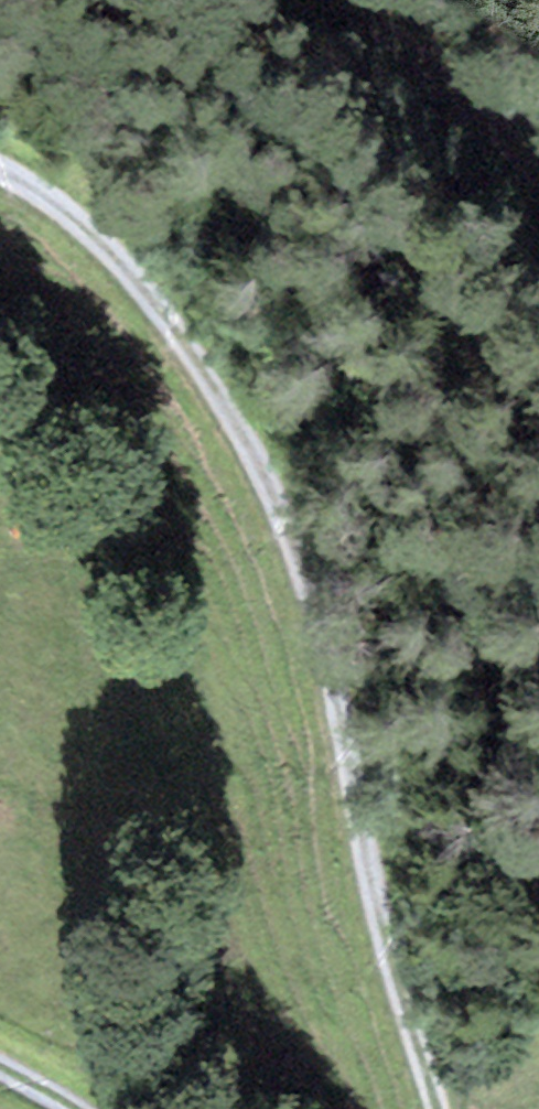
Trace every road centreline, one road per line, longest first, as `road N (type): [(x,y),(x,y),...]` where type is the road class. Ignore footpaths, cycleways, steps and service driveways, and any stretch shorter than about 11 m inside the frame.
road 1 (track): [(454,1108),(374,869),(319,553),(130,274),(35,187),(0,175)]
road 2 (track): [(343,0),(538,184)]

